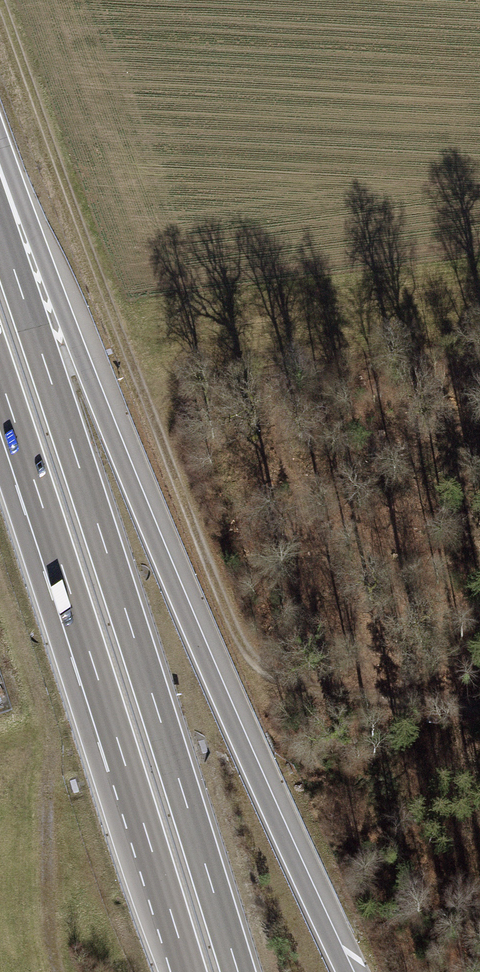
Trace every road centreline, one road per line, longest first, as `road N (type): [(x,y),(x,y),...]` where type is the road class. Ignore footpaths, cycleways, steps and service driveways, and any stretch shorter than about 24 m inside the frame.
road 1 (trunk): [(345,971),(0,171)]
road 2 (trunk): [(238,971),(0,229)]
road 3 (track): [(1,0),(239,638)]
road 4 (trunk): [(0,377),(189,971)]
road 5 (track): [(0,584),(52,742),(50,942),(59,971)]
road 6 (track): [(479,709),(285,678),(258,663),(239,638)]

